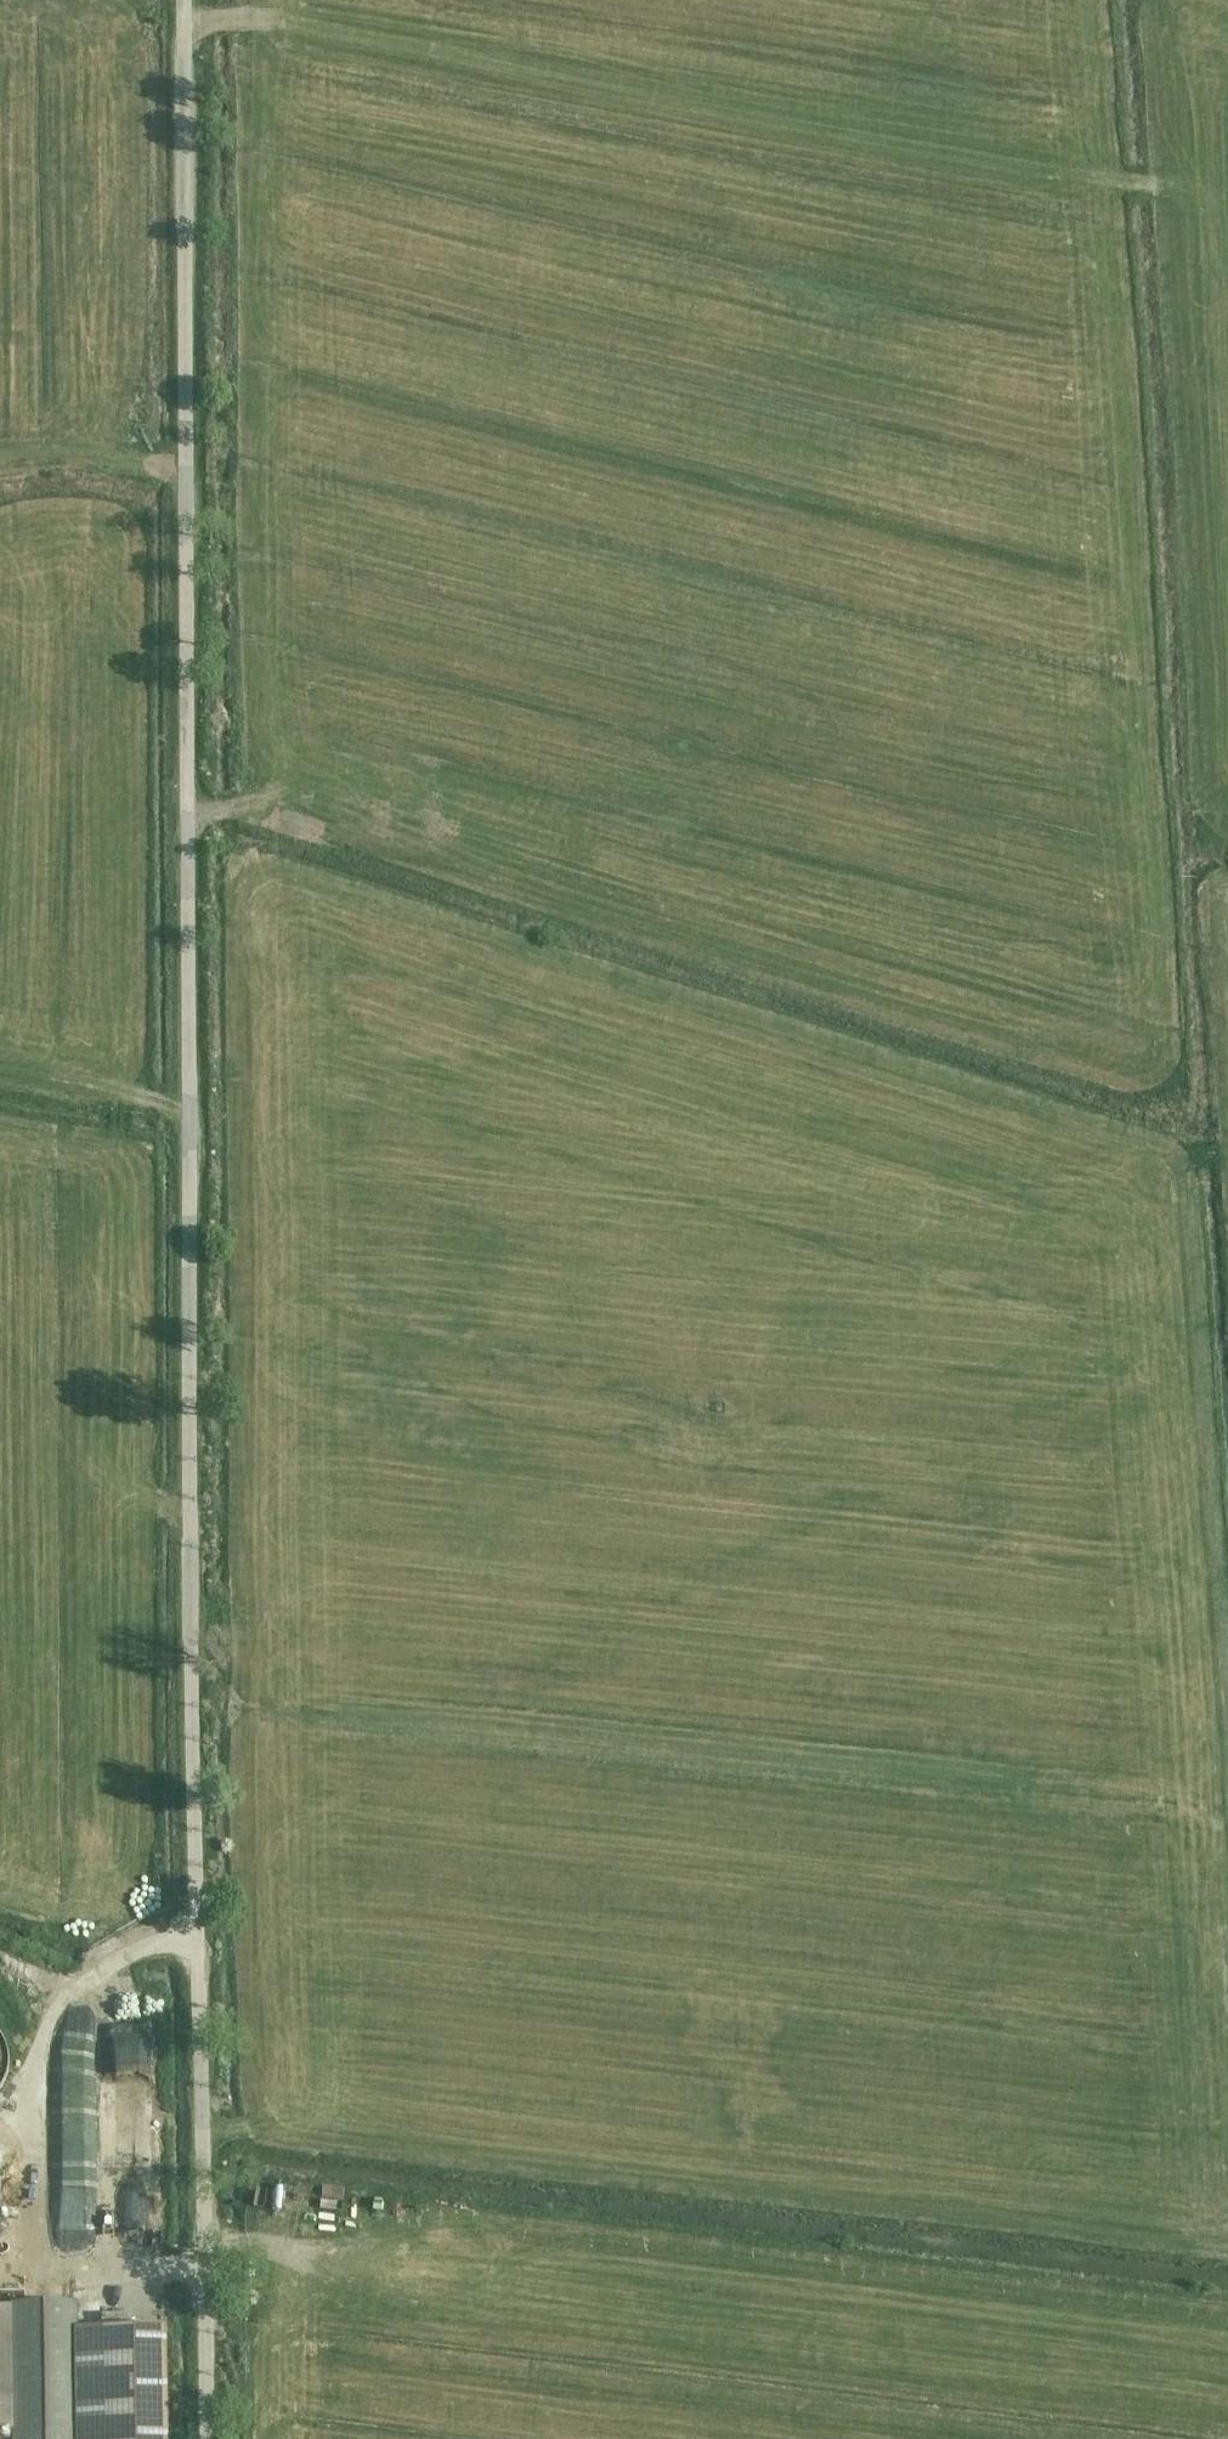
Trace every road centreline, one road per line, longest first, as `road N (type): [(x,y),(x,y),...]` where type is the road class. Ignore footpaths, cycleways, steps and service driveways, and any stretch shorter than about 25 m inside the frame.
road 1 (unclassified): [(207,2438),(193,1929),(183,0)]

